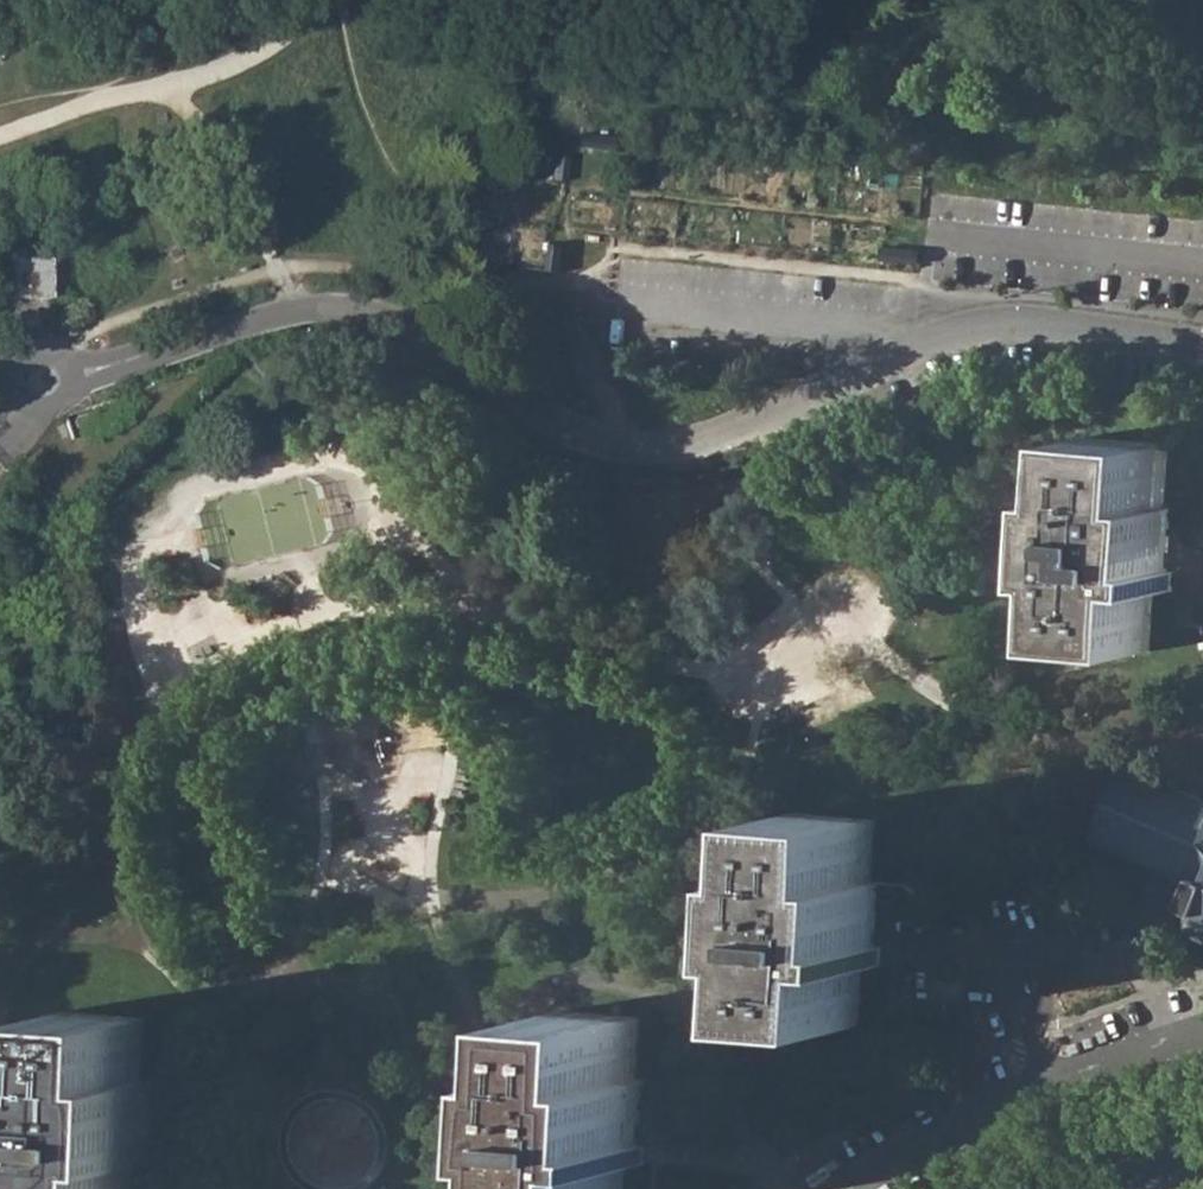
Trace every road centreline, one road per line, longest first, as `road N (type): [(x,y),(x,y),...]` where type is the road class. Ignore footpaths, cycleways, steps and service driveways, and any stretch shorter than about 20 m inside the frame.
road 1 (residential): [(1202,346),(1019,320),(982,323),(709,439),(641,449),(569,429),(429,332),(380,312),(298,313),(80,381),(41,378)]
road 2 (residential): [(1048,1077),(1152,1043),(1160,1027),(1151,982),(1124,958),(1027,946),(996,953)]
road 3 (residential): [(843,1188),(919,1138),(1048,1077)]
road 4 (residential): [(996,953),(1048,1077)]

